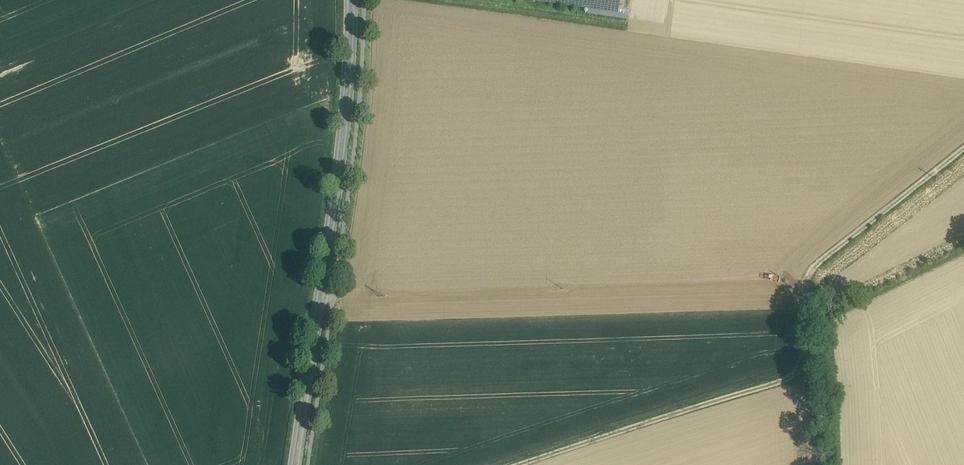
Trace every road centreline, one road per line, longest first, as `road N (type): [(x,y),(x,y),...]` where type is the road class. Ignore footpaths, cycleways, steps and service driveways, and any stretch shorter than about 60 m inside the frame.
road 1 (track): [(520,464),(812,370),(808,274),(963,151)]
road 2 (secondary): [(352,0),(345,133),(297,464)]

